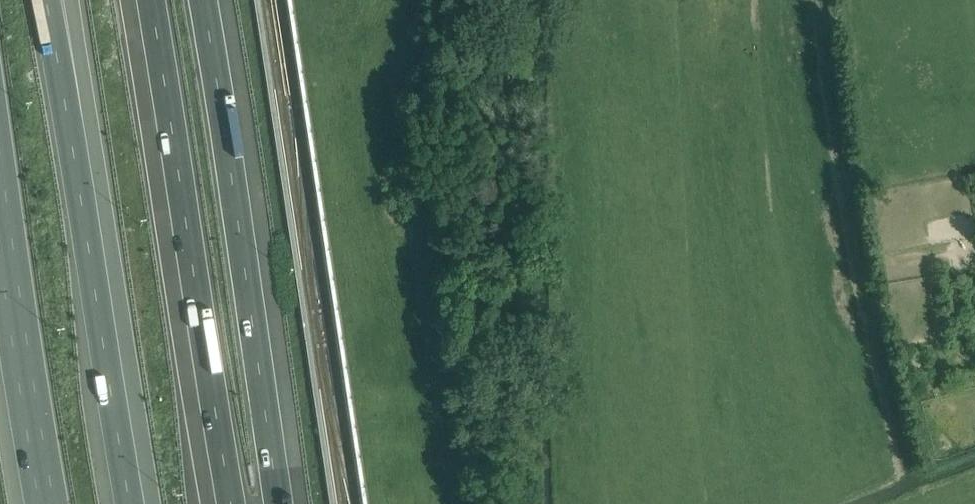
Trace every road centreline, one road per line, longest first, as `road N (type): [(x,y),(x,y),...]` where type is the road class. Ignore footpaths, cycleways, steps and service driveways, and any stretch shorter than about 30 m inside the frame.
road 1 (motorway): [(43,0),(130,503)]
road 2 (motorway): [(232,503),(149,0)]
road 3 (motorway): [(278,503),(202,0)]
road 4 (motorway): [(0,170),(55,503)]

